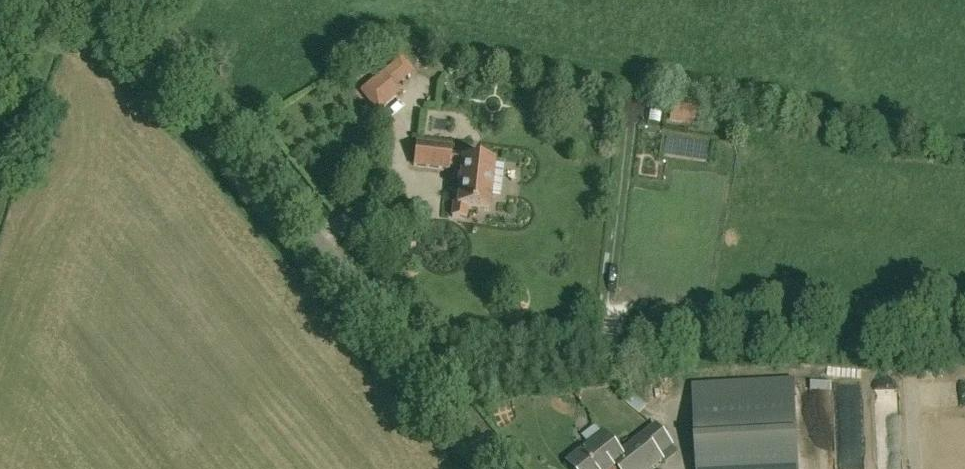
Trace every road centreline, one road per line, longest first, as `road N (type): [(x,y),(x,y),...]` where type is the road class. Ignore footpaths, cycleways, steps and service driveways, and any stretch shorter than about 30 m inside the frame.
road 1 (unclassified): [(497,468),(129,0)]
road 2 (unclassified): [(0,164),(54,0)]

